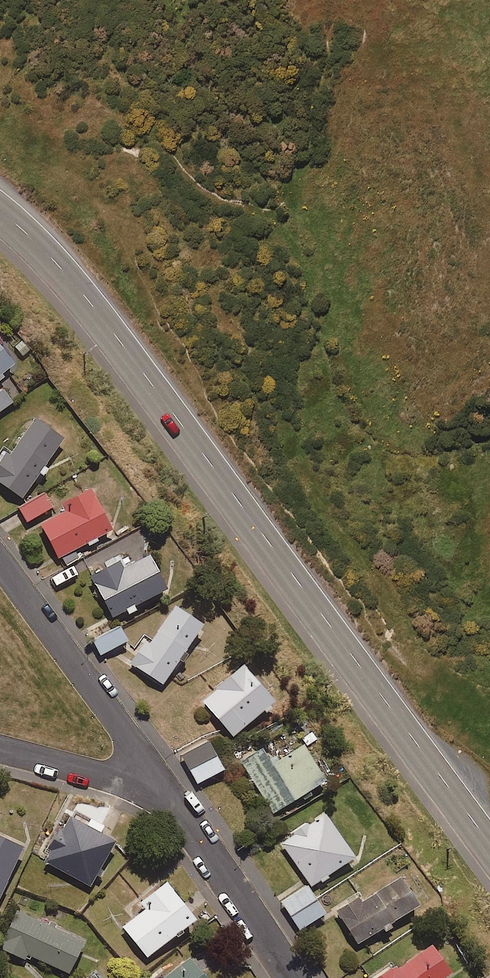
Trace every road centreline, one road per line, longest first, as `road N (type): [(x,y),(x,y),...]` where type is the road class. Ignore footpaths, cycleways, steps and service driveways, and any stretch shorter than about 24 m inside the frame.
road 1 (secondary): [(489,842),(104,321),(0,211)]
road 2 (residential): [(0,563),(134,747)]
road 3 (residential): [(291,977),(168,799)]
road 4 (residential): [(168,799),(0,748)]

